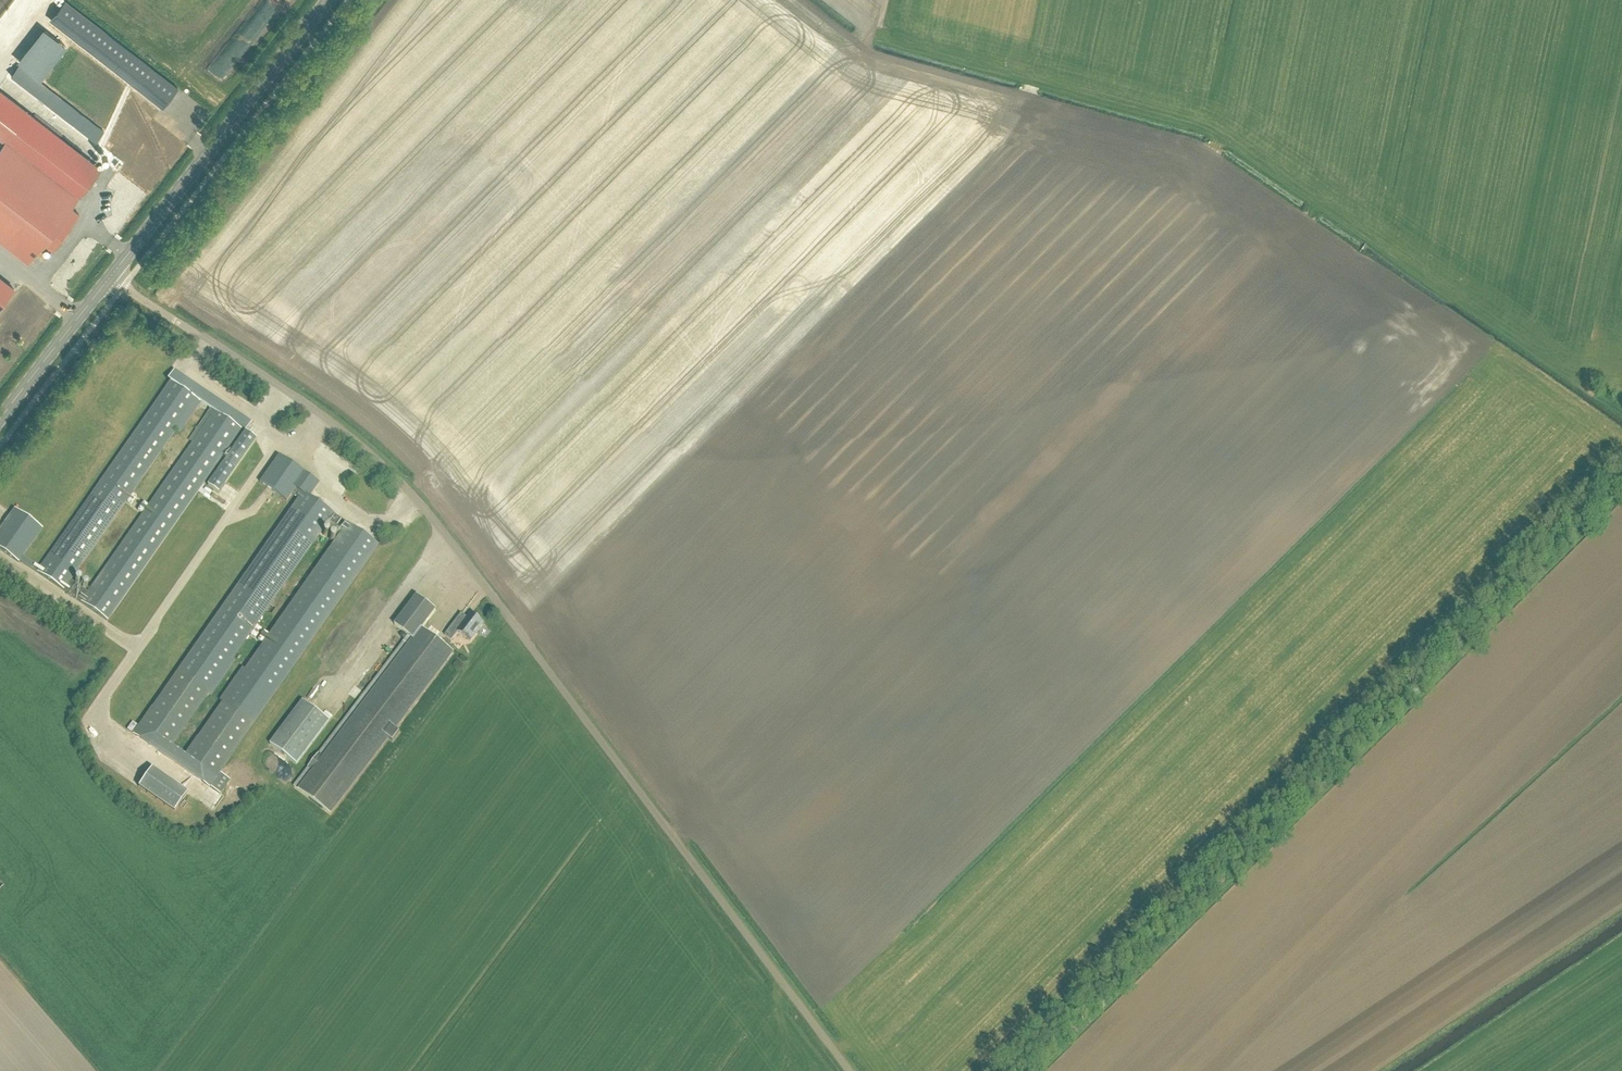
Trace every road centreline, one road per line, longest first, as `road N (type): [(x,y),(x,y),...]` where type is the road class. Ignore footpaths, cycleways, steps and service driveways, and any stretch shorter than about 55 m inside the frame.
road 1 (unclassified): [(849,1070),(422,507),(315,413),(109,278)]
road 2 (primary): [(109,278),(327,0)]
road 3 (primary): [(0,419),(109,278)]

